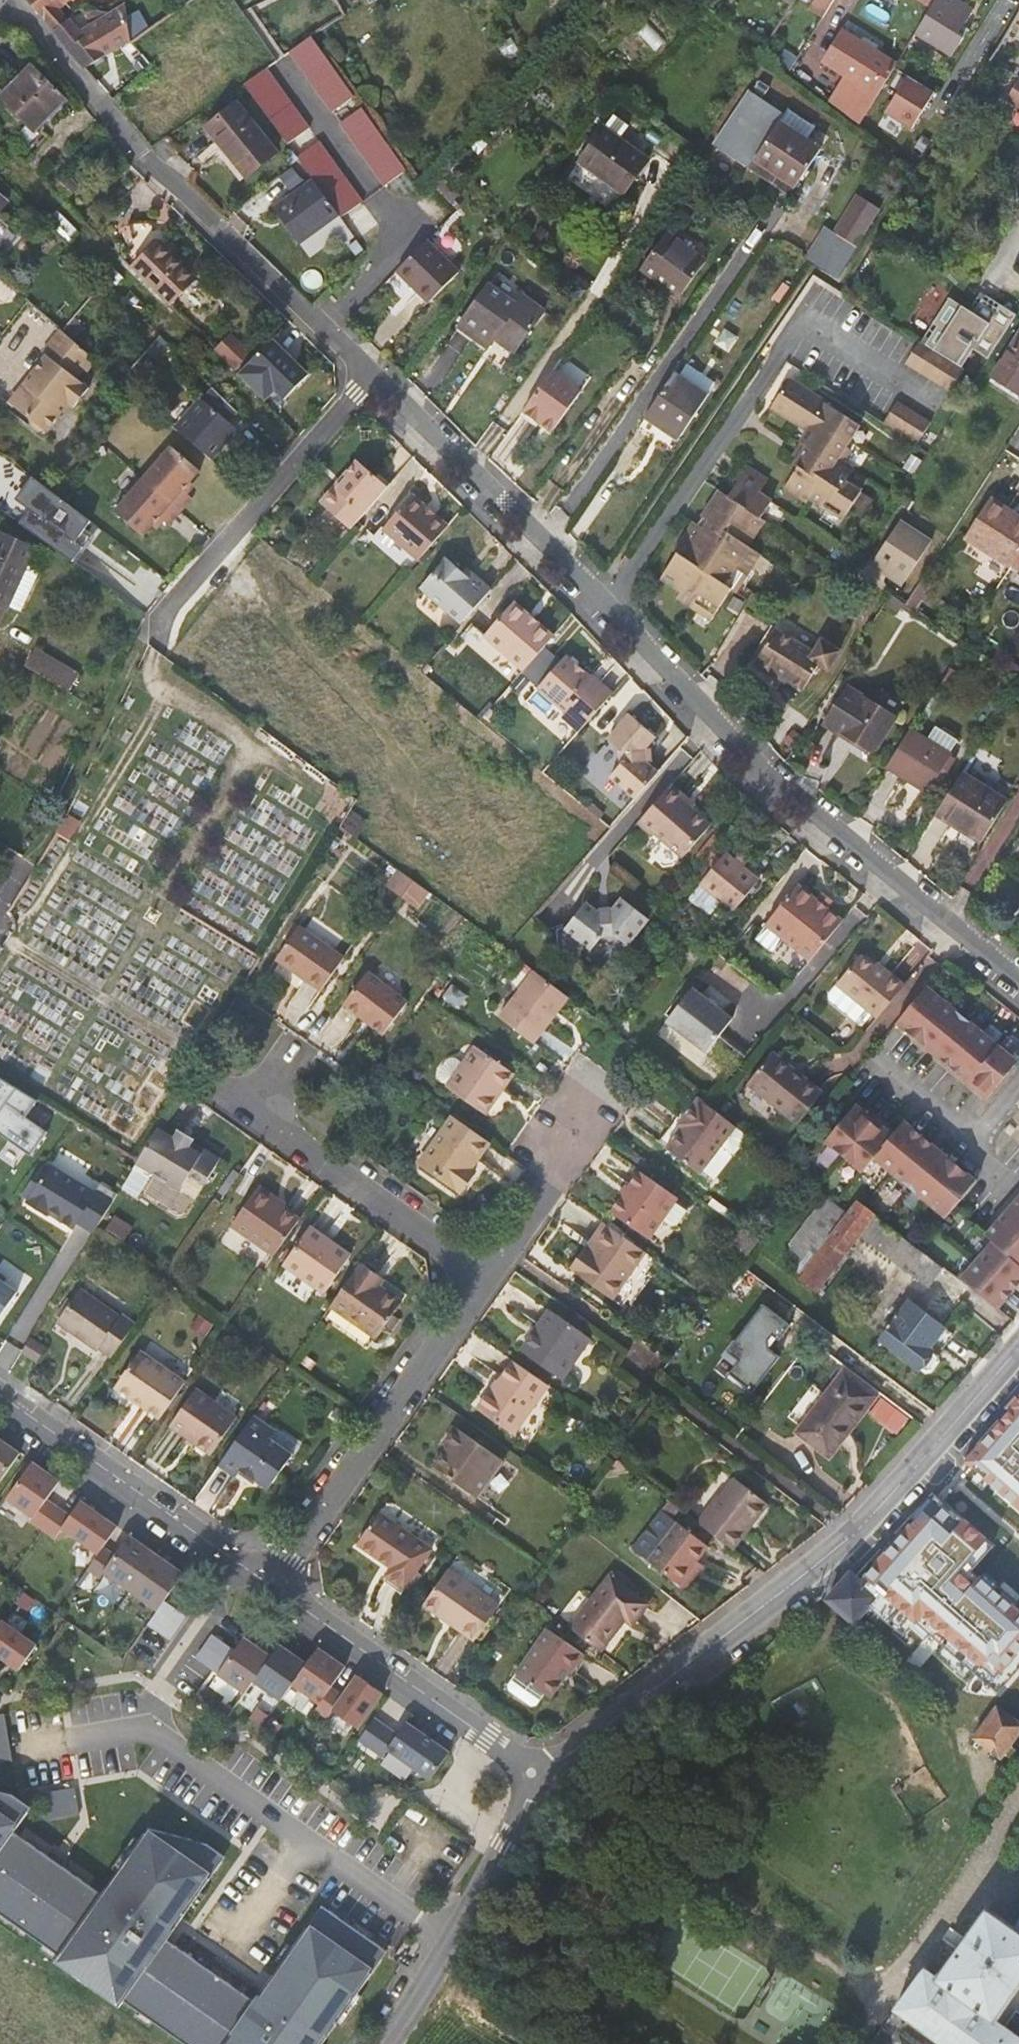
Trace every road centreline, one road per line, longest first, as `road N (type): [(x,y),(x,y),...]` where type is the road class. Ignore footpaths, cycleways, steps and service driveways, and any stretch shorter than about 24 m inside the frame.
road 1 (residential): [(372,380),(798,812),(1018,981)]
road 2 (tertiary): [(532,1774),(626,1700),(738,1630),(844,1534),(1018,1335)]
road 3 (residential): [(6,0),(372,380)]
road 4 (residential): [(266,1579),(472,1279)]
road 5 (residential): [(532,1774),(266,1579)]
road 6 (residential): [(266,1579),(0,1392)]
road 7 (track): [(168,689),(0,965)]
road 8 (residential): [(372,380),(164,616)]
road 9 (residential): [(222,1089),(472,1279)]
road 10 (tertiary): [(532,1774),(533,1796),(505,1851),(388,2043)]
road 11 (track): [(164,616),(159,681),(331,802)]
road 12 (track): [(9,939),(180,1045)]
road 13 (residential): [(472,1279),(589,1117)]
road 14 (track): [(253,752),(164,898)]

